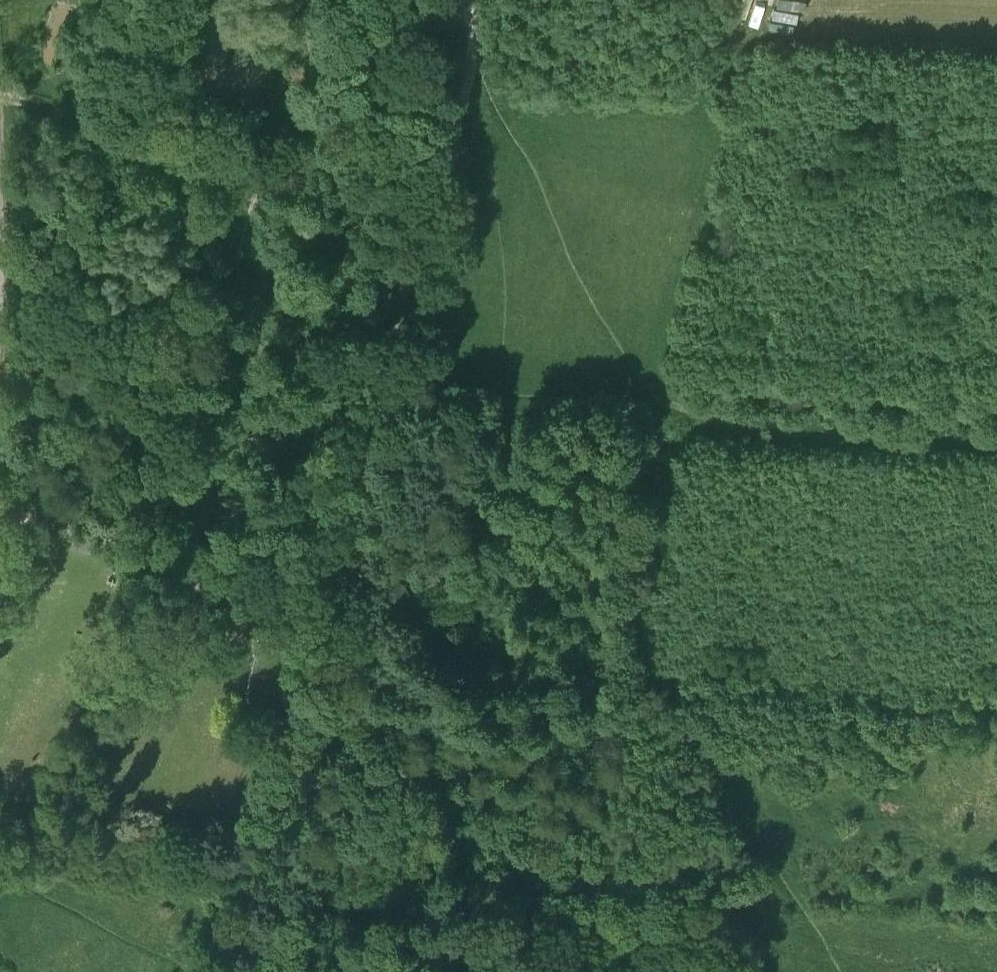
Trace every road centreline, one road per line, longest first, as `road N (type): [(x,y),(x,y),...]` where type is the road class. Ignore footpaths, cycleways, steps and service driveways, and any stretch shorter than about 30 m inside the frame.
road 1 (track): [(214,971),(268,874),(356,636),(342,540),(410,204),(449,143),(460,0)]
road 2 (track): [(0,97),(235,164)]

